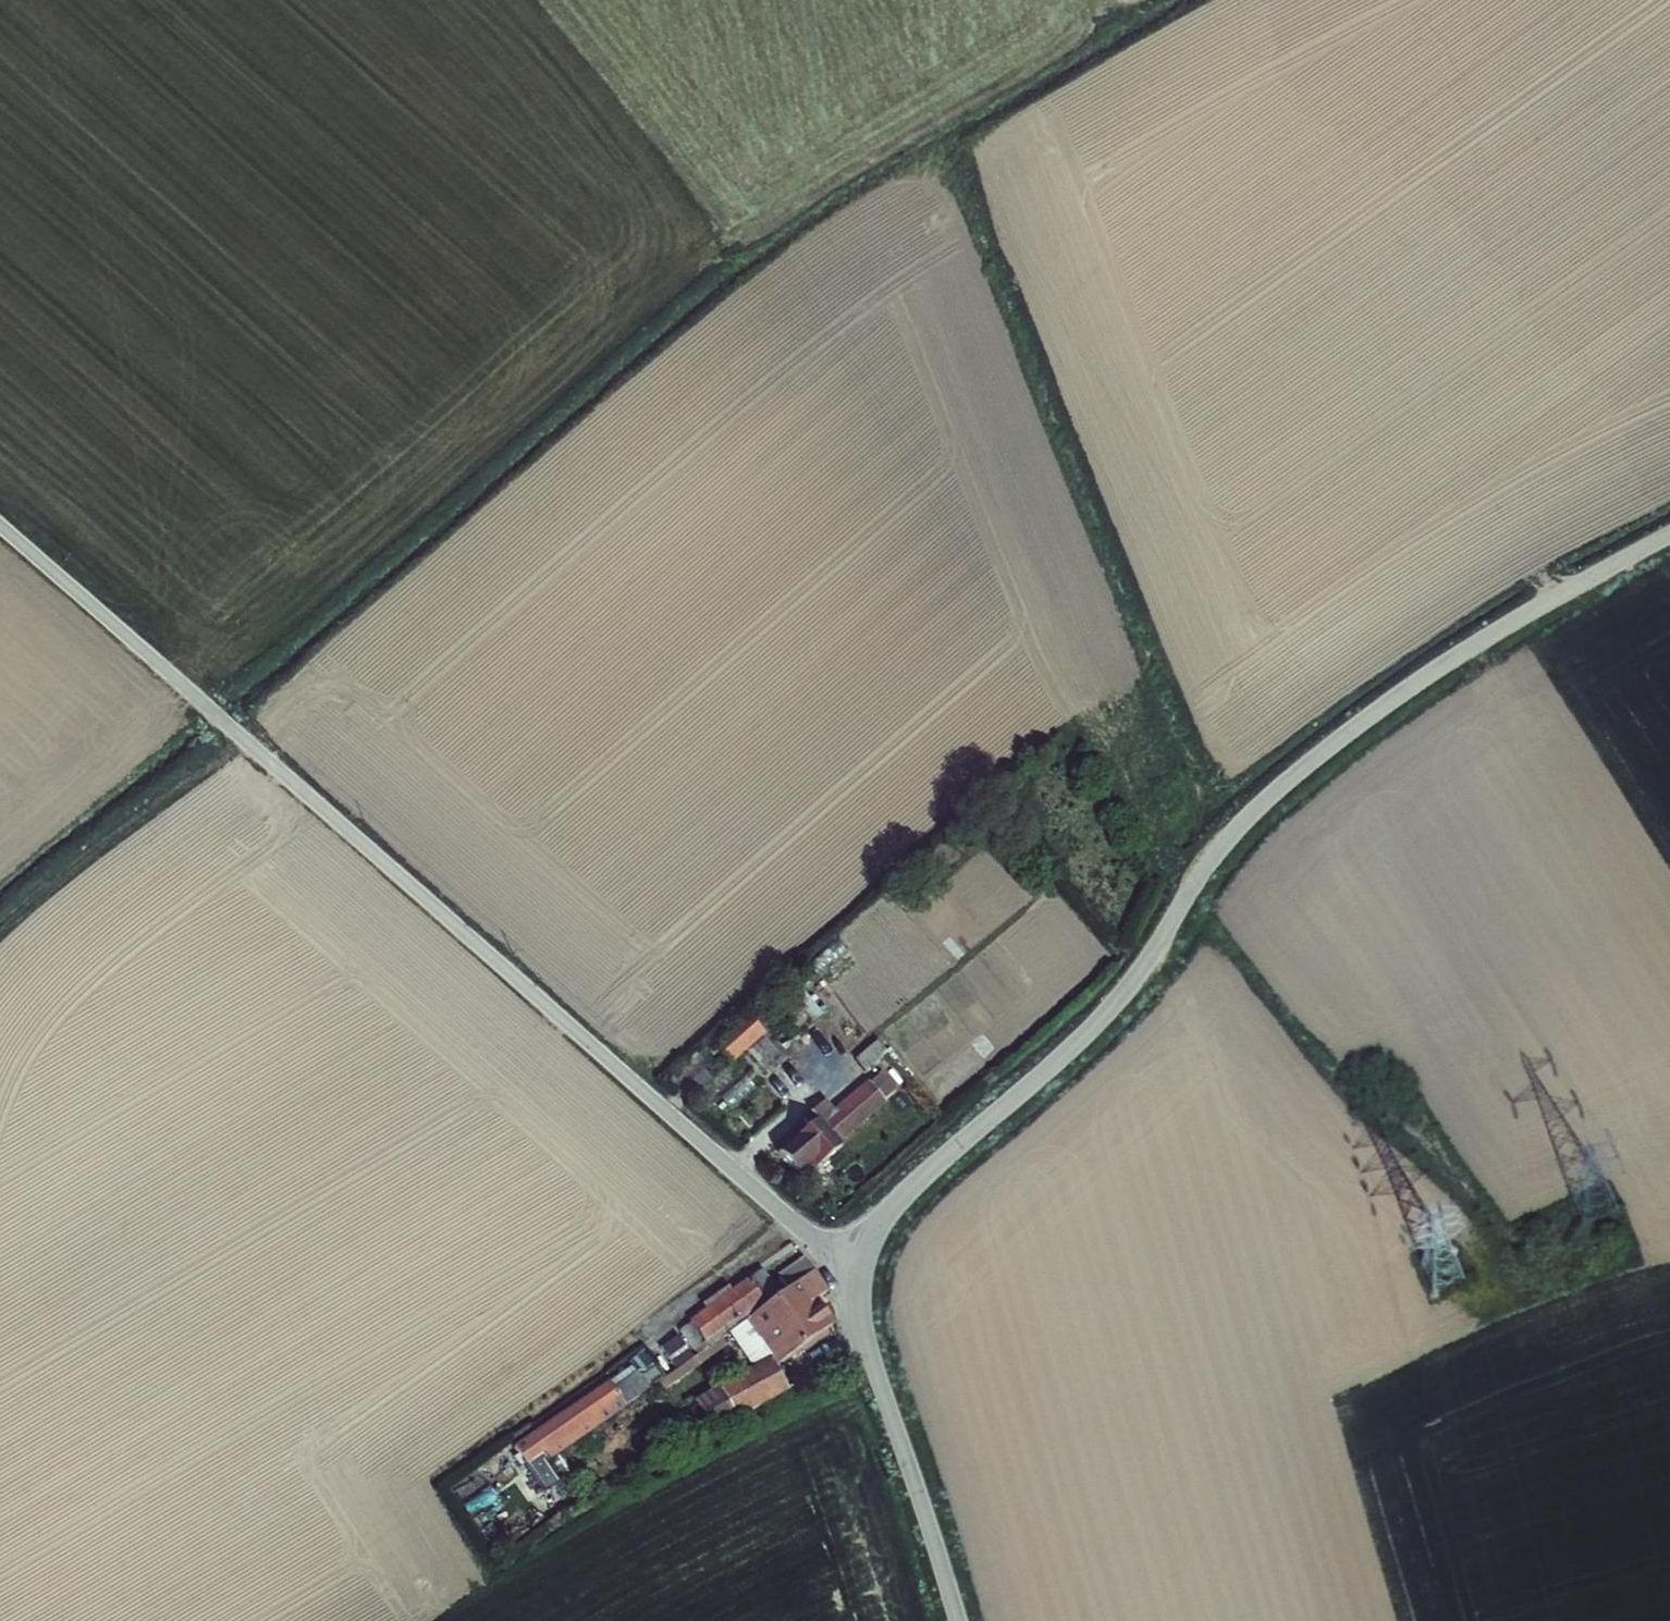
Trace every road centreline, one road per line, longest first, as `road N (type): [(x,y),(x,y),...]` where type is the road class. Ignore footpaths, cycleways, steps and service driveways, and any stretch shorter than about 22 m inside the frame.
road 1 (unclassified): [(0,525),(799,1226),(860,1260)]
road 2 (unclassified): [(860,1260),(896,1201),(1115,1002),(1245,820),(1434,670),(1669,534)]
road 3 (unclassified): [(958,1620),(863,1327),(860,1260)]

